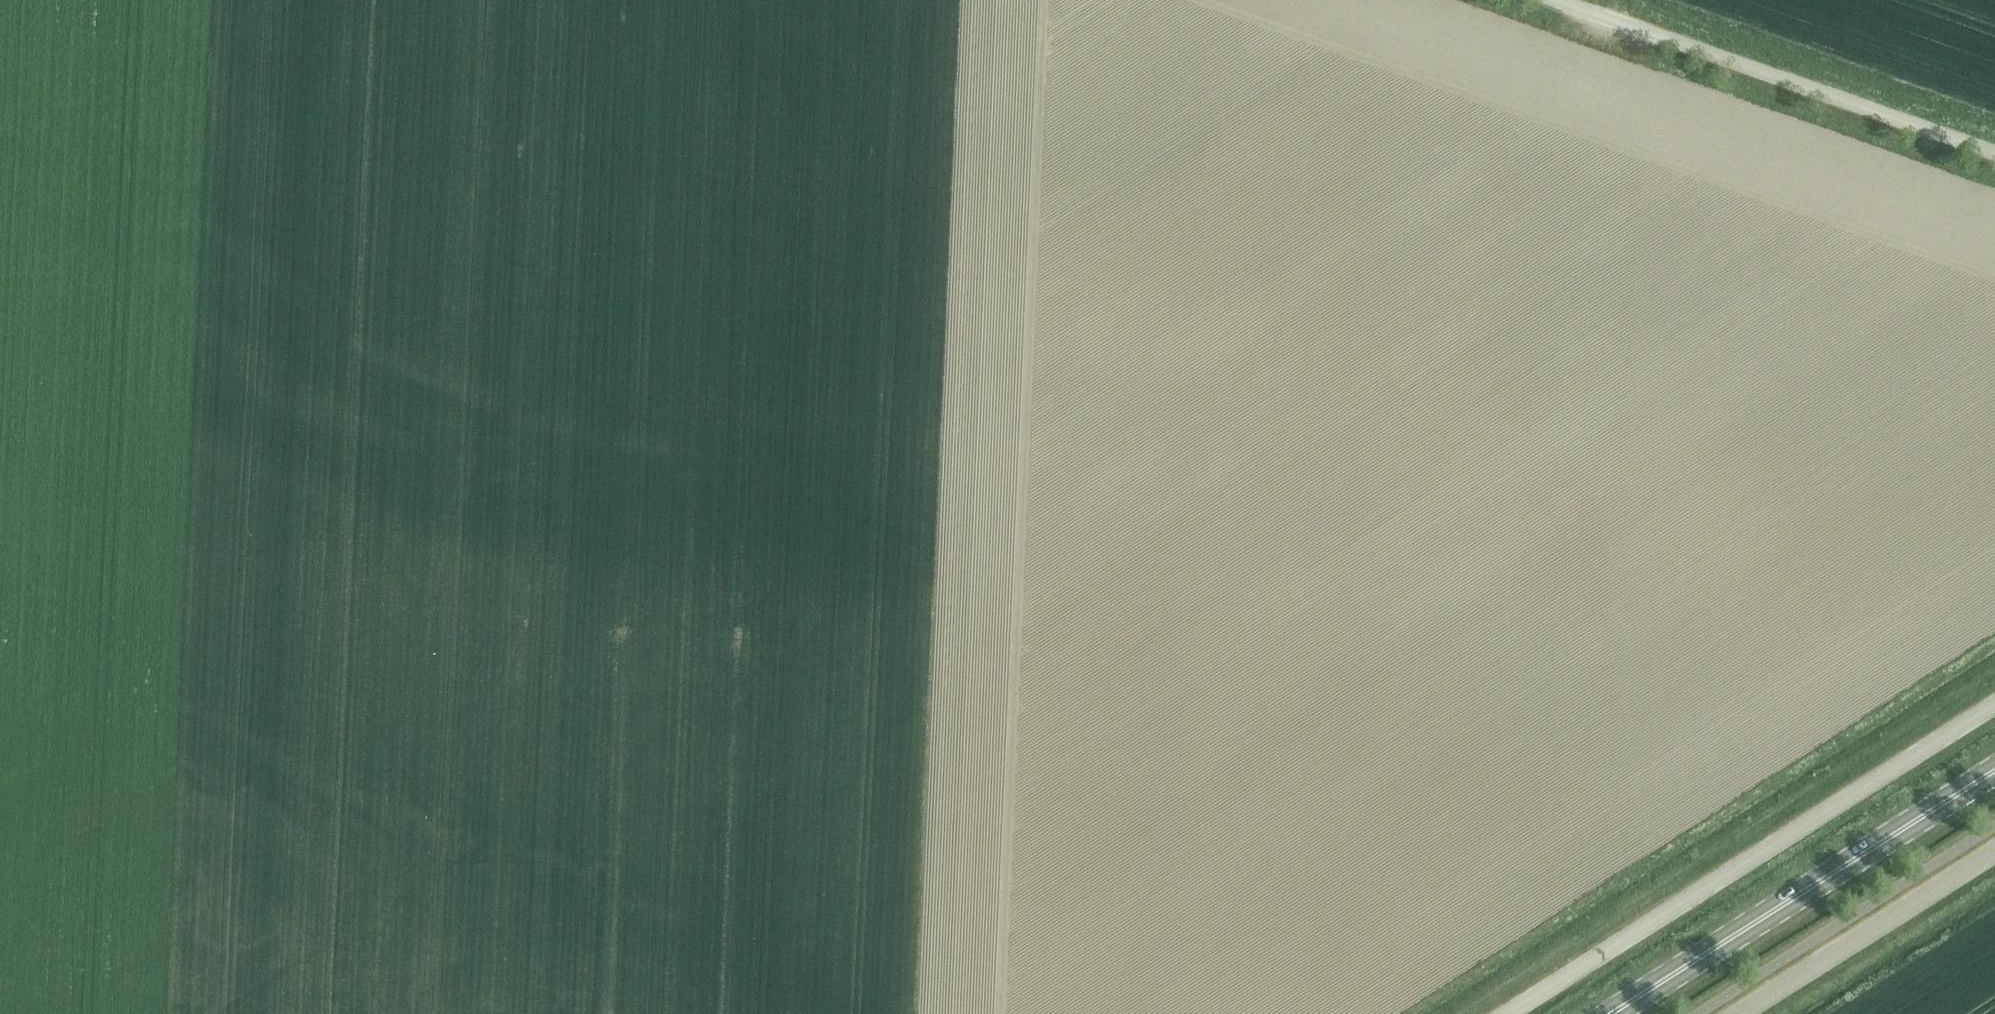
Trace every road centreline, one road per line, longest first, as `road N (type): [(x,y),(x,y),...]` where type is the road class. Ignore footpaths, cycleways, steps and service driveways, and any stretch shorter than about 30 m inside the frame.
road 1 (unclassified): [(1507,1013),(1994,705)]
road 2 (unclassified): [(1994,154),(1555,0)]
road 3 (primary): [(1613,1013),(1994,771)]
road 4 (unclassified): [(1739,1013),(1994,852)]

